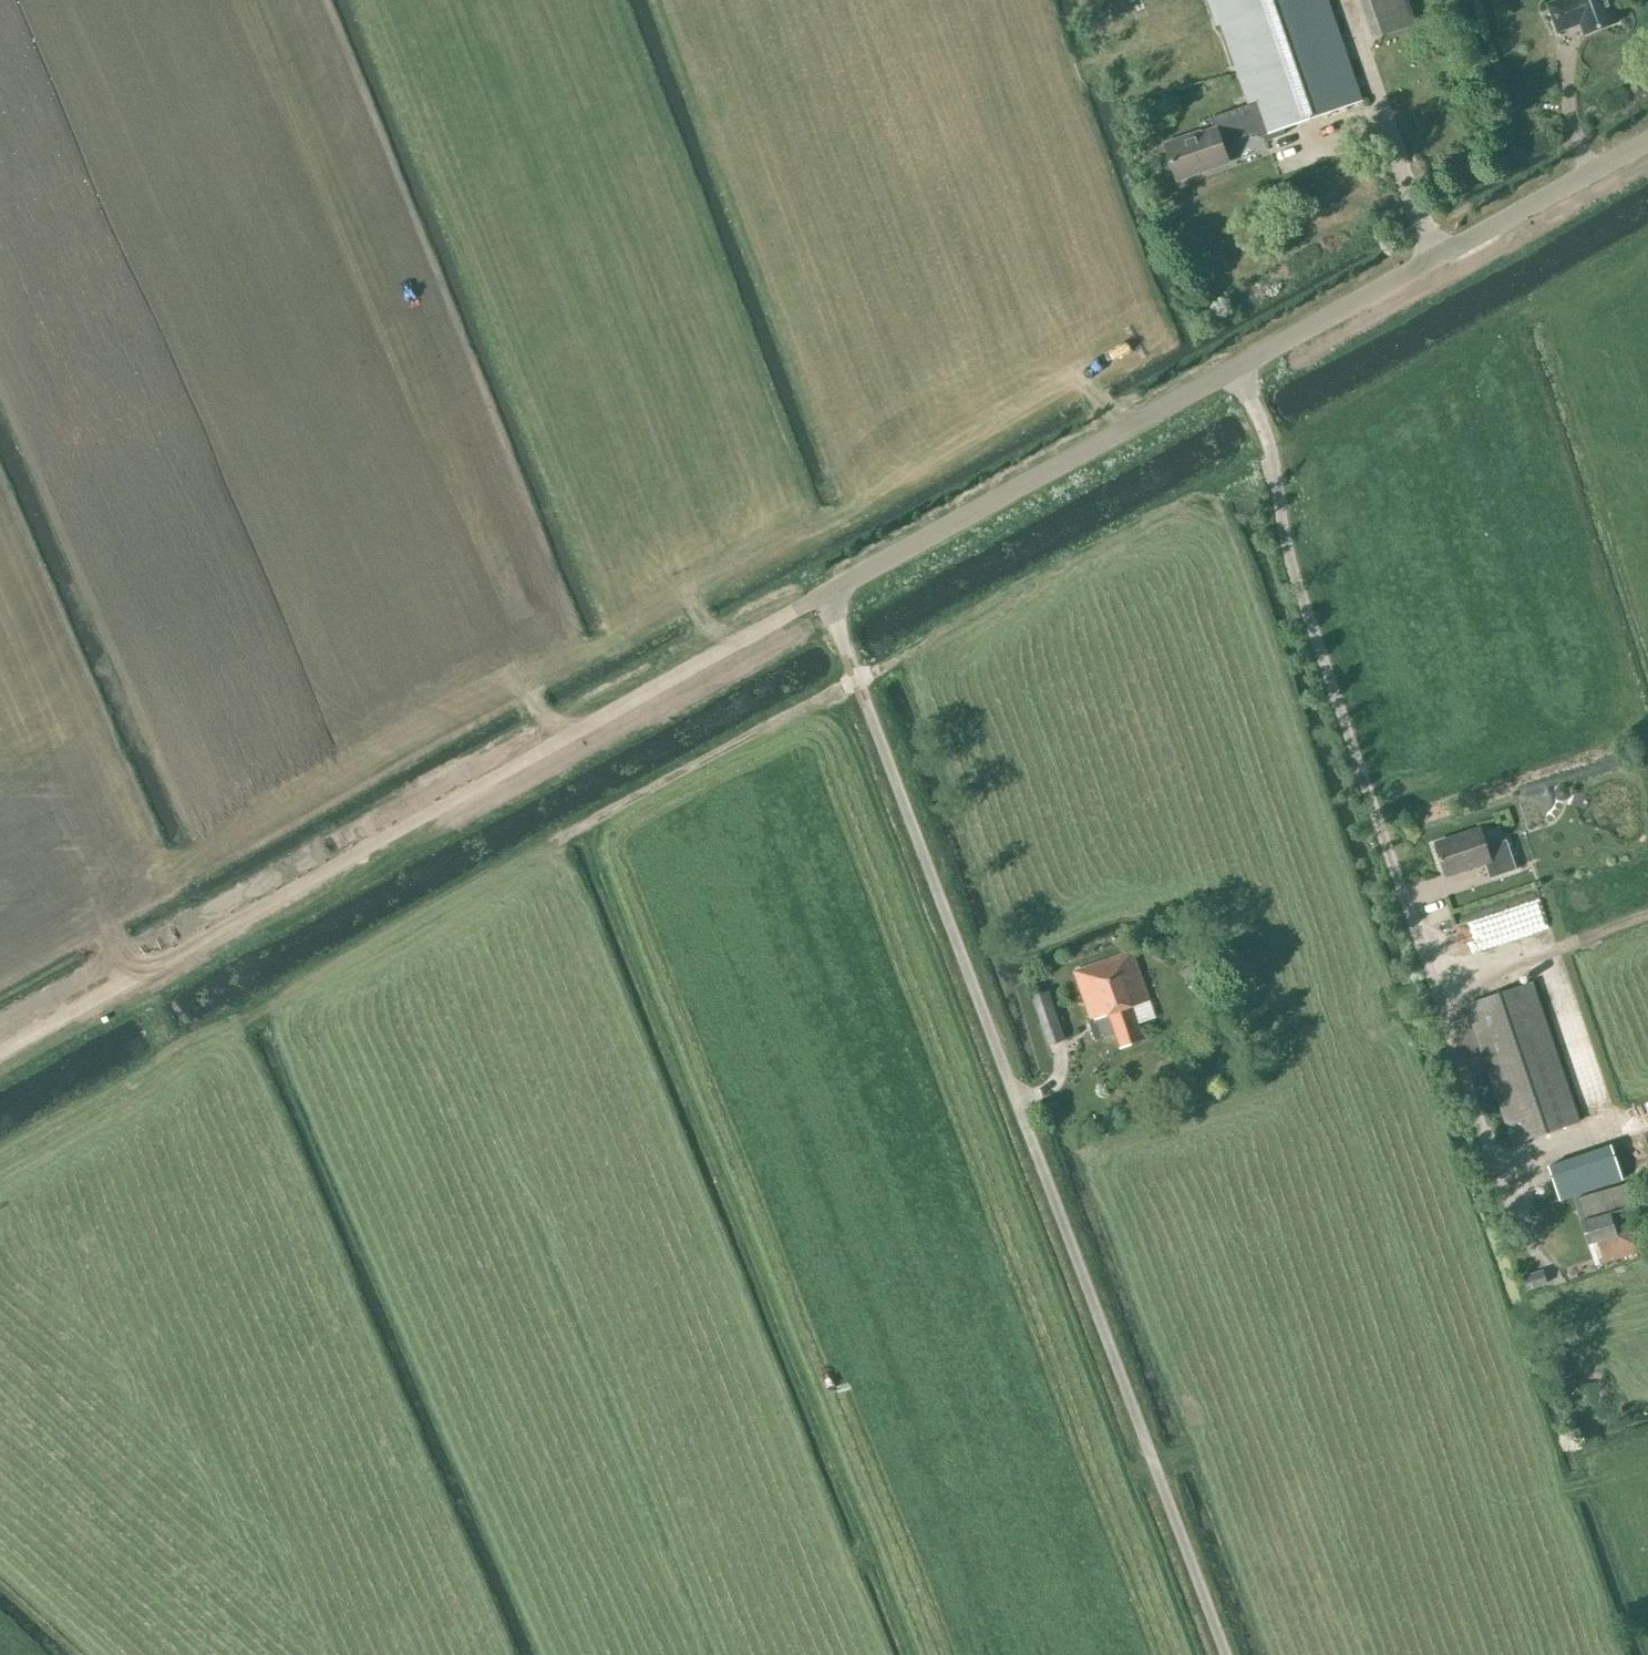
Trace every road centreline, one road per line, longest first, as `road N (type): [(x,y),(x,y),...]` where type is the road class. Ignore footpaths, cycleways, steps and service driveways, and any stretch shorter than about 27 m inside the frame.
road 1 (unclassified): [(1223,1654),(820,596)]
road 2 (unclassified): [(1647,140),(820,596)]
road 3 (unclassified): [(820,596),(0,1054)]

